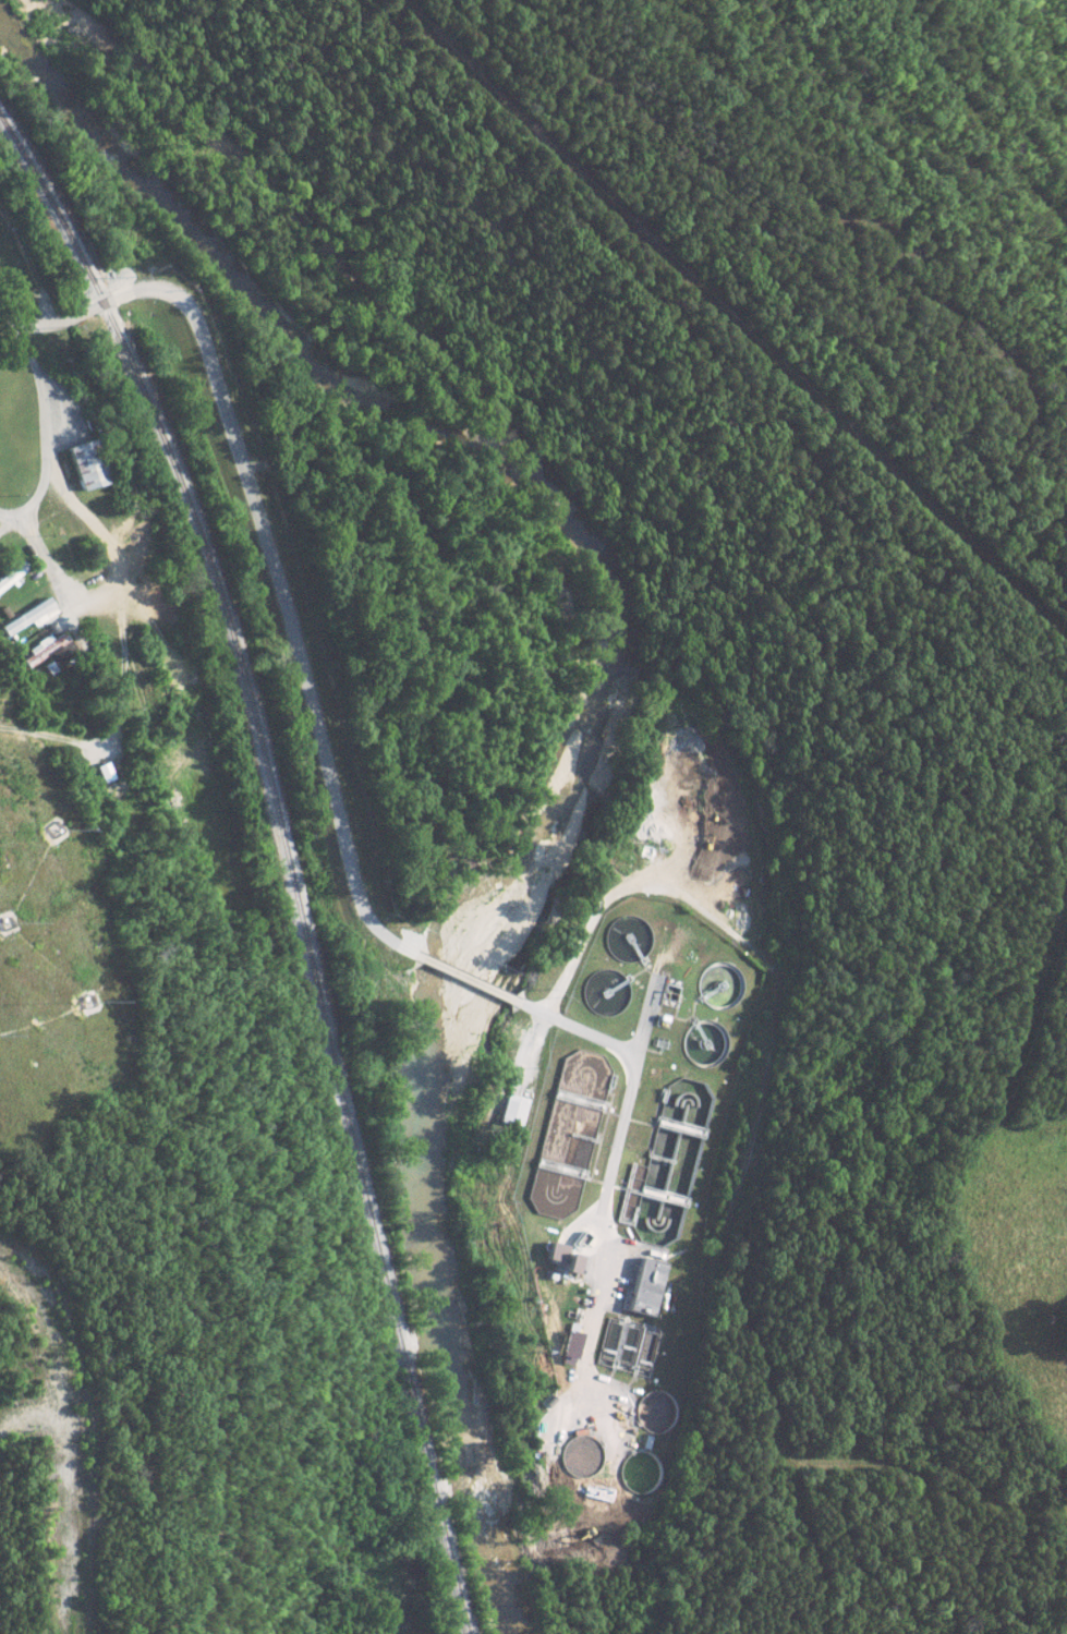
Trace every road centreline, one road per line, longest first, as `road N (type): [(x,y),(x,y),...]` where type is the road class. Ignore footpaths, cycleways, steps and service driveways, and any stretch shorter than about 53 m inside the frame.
road 1 (residential): [(543,1014),(401,949),(364,917),(211,366),(181,300),(150,290),(69,324),(9,326)]
road 2 (residential): [(72,609),(31,515),(45,468),(38,378),(0,316)]

